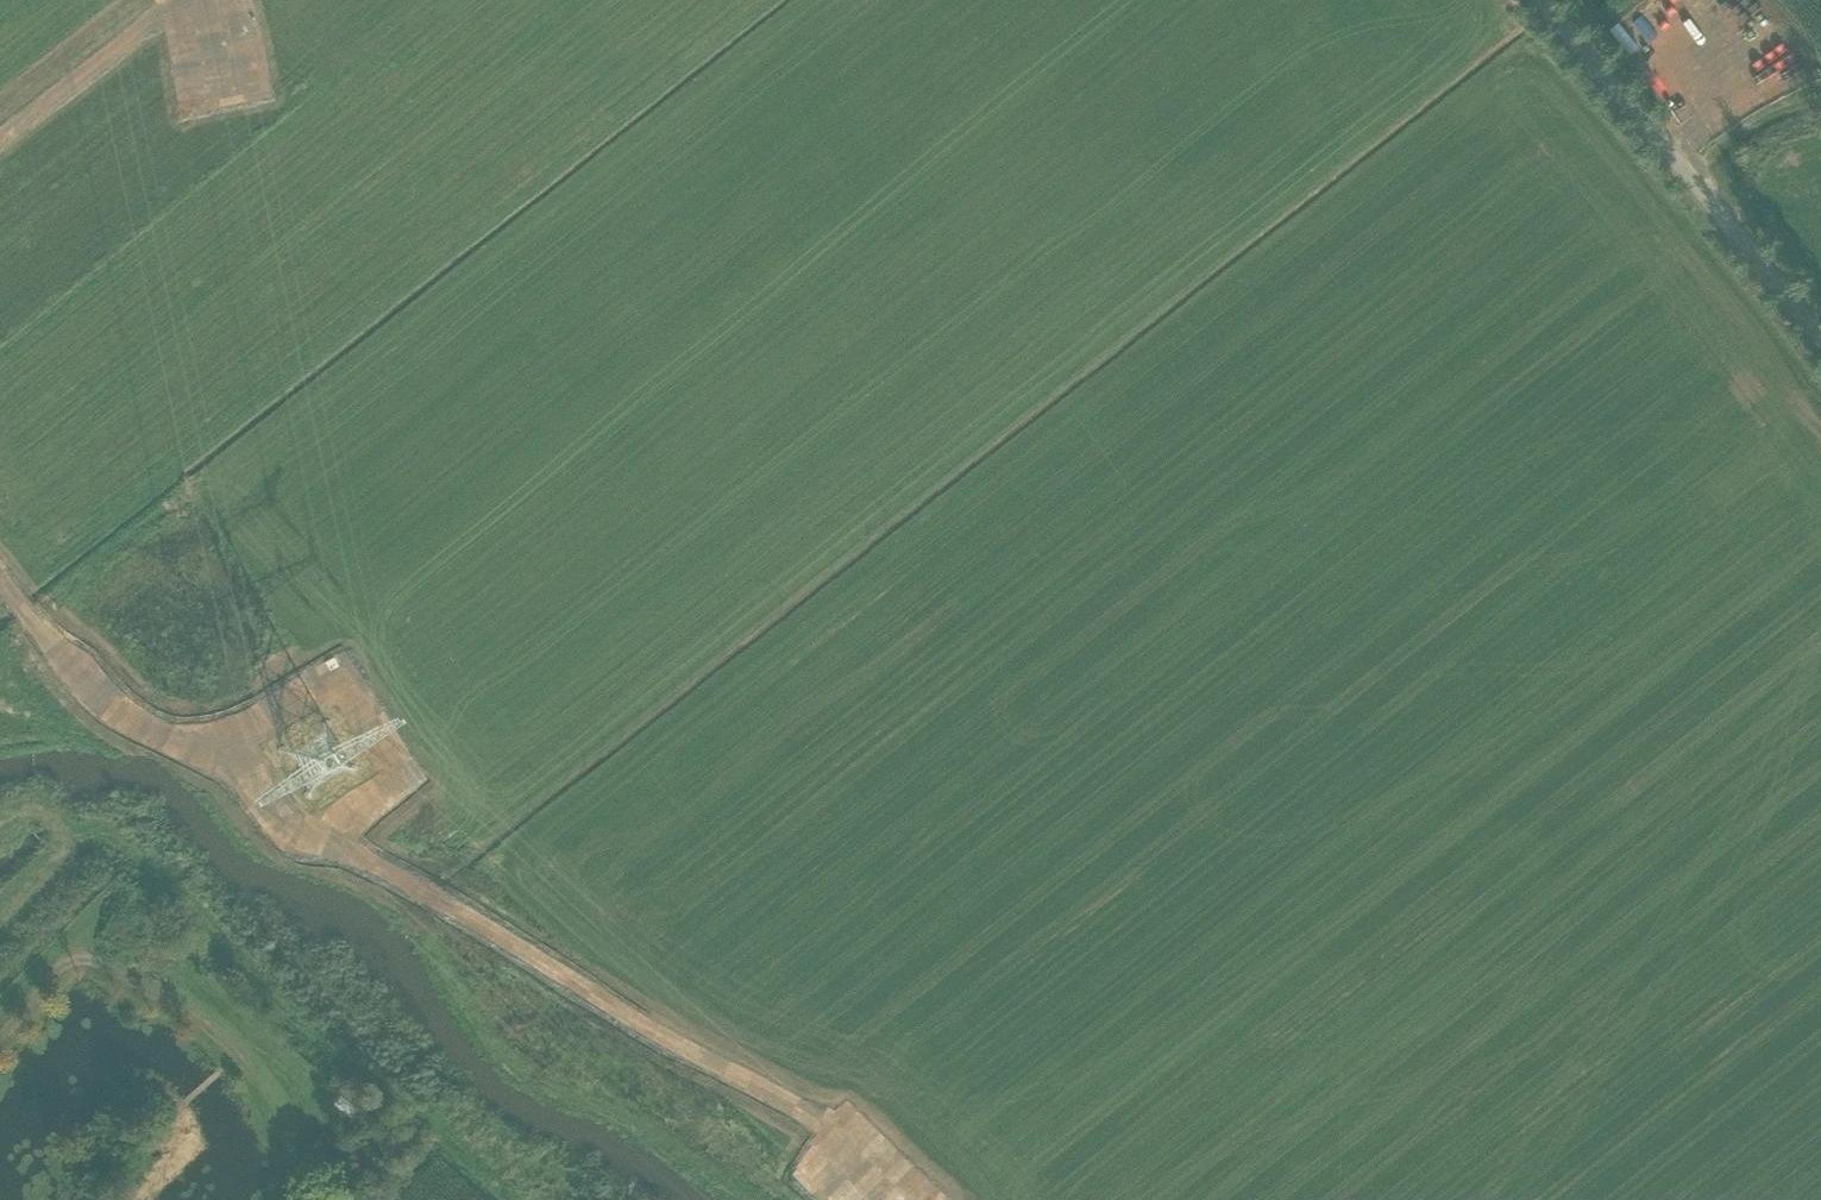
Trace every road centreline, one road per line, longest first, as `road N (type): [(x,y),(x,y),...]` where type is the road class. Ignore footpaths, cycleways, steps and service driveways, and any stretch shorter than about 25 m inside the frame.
road 1 (unclassified): [(1820,334),(1535,0)]
road 2 (track): [(1820,101),(1779,111),(1682,170)]

